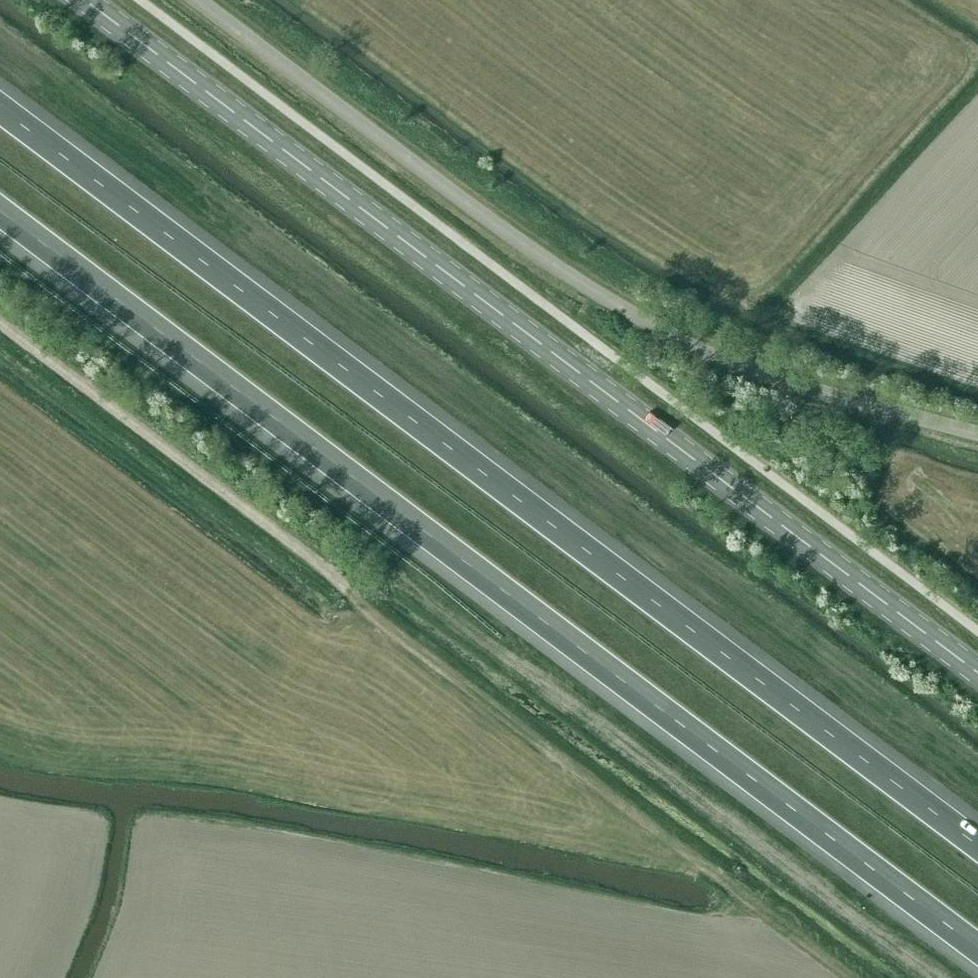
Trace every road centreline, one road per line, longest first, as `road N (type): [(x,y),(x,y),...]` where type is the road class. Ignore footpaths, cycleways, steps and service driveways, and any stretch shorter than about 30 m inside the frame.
road 1 (motorway): [(977,851),(0,115)]
road 2 (motorway): [(0,220),(977,955)]
road 3 (tertiary): [(977,673),(82,0)]
road 4 (track): [(0,321),(854,977)]
road 5 (unclassified): [(977,433),(766,377),(659,327),(553,264),(199,0)]

